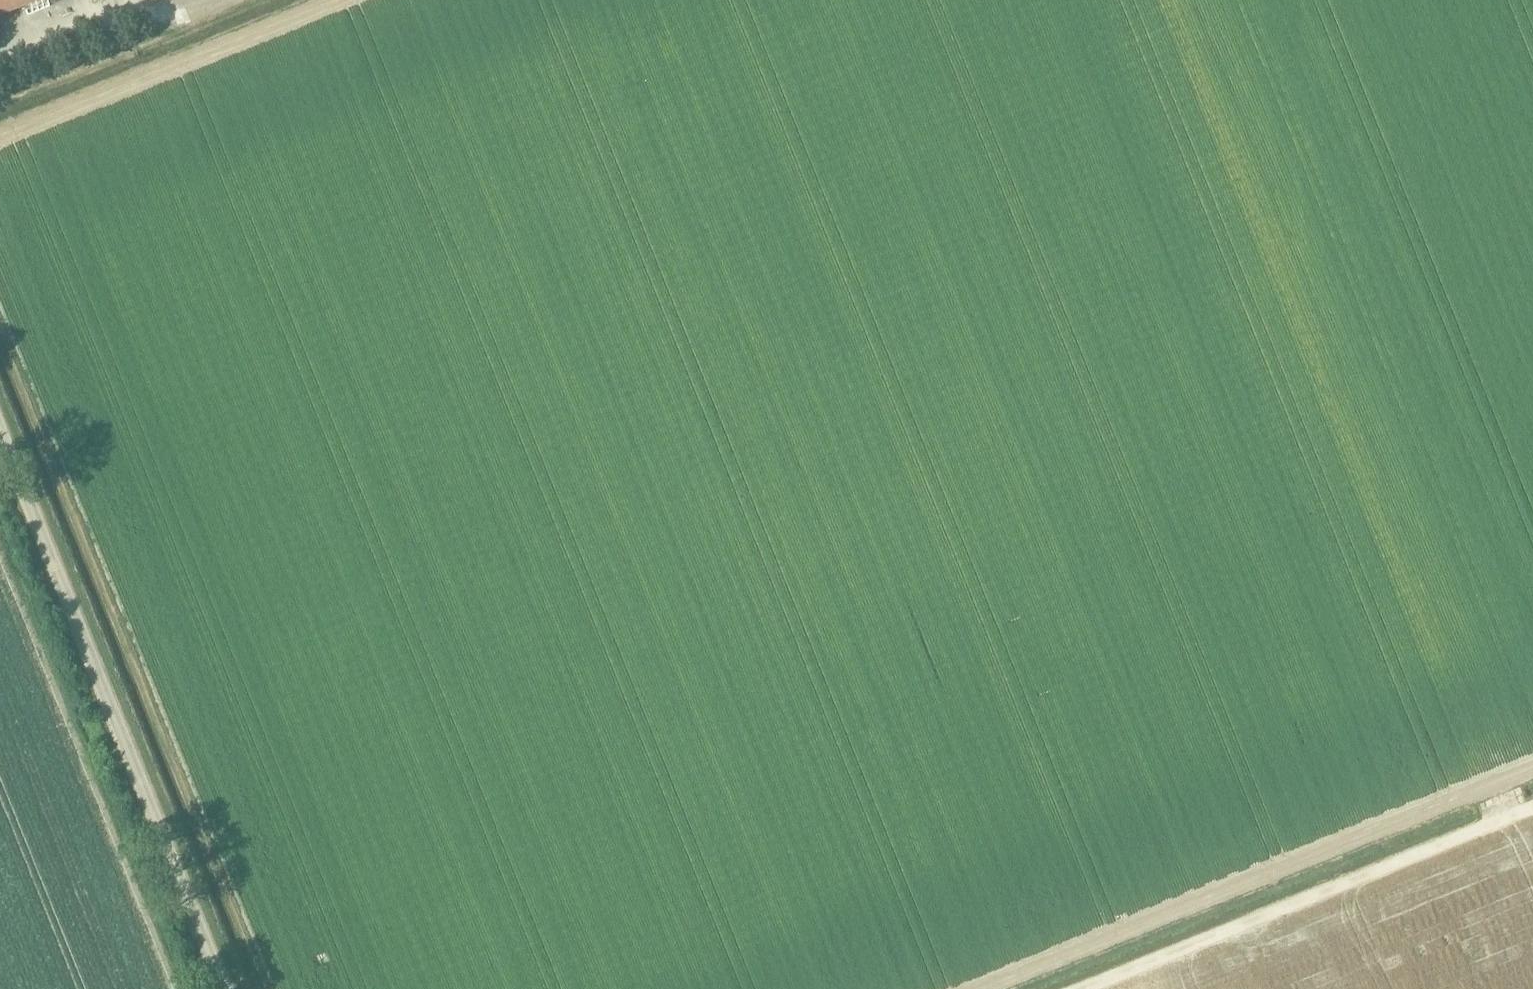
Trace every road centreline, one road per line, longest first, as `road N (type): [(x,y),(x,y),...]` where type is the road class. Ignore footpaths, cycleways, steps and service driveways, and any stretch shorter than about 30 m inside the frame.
road 1 (unclassified): [(0,435),(222,988)]

